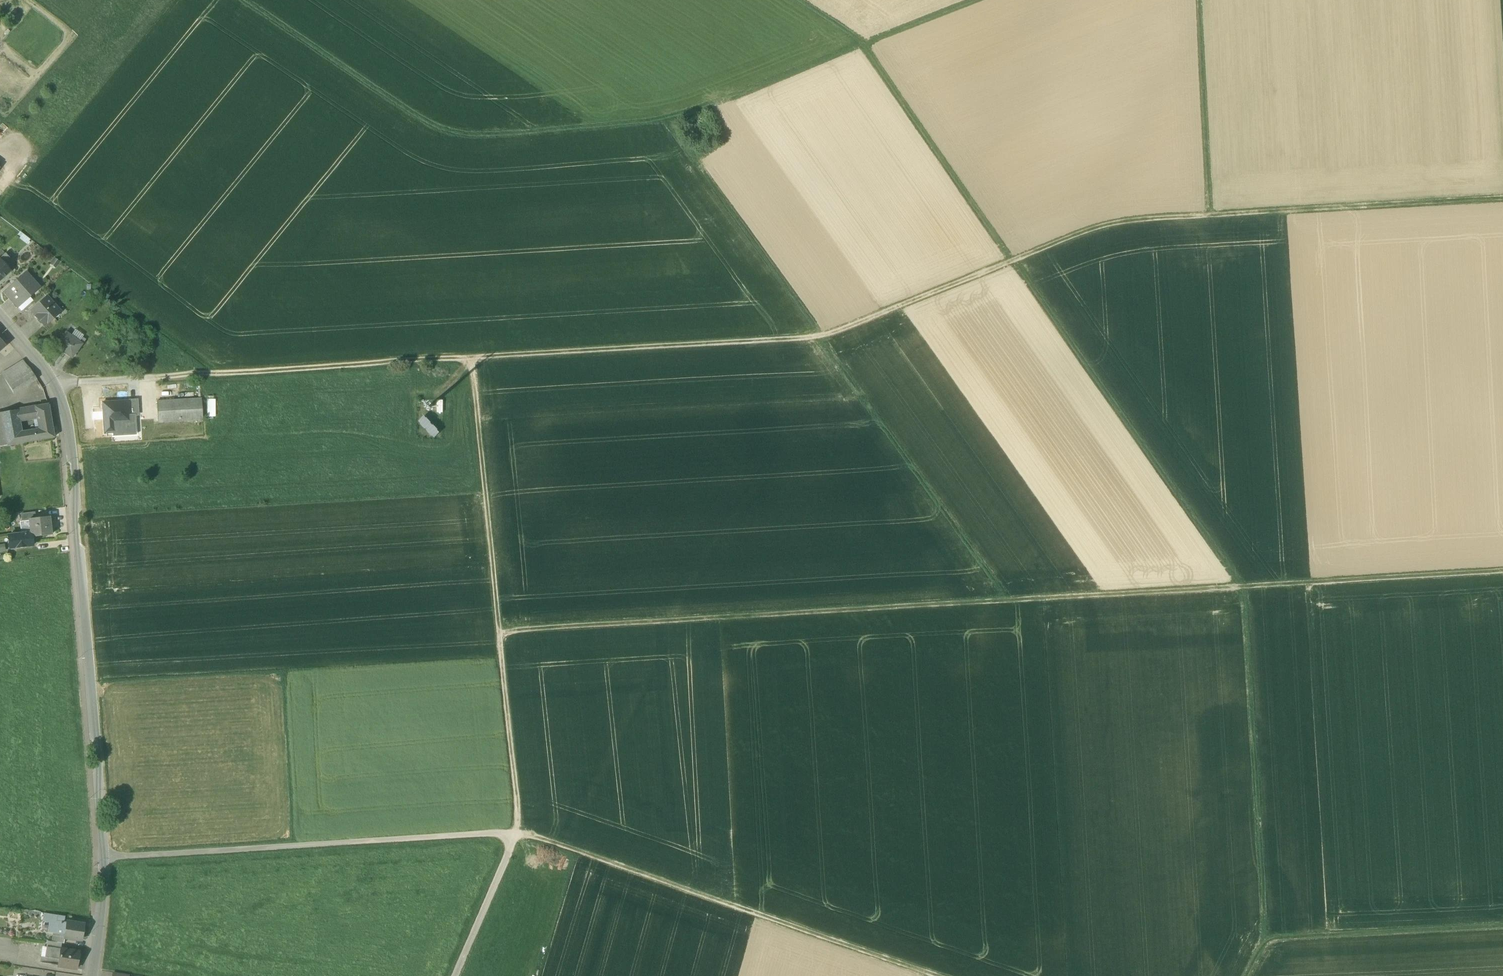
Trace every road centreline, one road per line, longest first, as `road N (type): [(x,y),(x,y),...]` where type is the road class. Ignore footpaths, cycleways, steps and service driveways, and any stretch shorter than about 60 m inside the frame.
road 1 (track): [(471,359),(820,340),(1097,227),(1502,197)]
road 2 (track): [(1502,571),(499,632)]
road 3 (track): [(789,0),(859,49),(1239,587)]
road 4 (track): [(822,337),(669,124),(503,142),(450,138),(243,0)]
road 5 (track): [(499,632),(471,359),(158,378)]
road 6 (track): [(518,832),(935,975)]
road 7 (track): [(102,858),(518,832)]
road 8 (residential): [(0,317),(55,388),(74,461),(90,679)]
road 9 (track): [(1261,942),(1239,587)]
road 10 (track): [(669,124),(984,0)]
road 11 (track): [(1007,601),(820,340)]
road 12 (track): [(1502,927),(1261,942),(1245,975)]
road 13 (unclassified): [(90,679),(105,873),(99,929)]
road 14 (track): [(1200,0),(1210,215)]
road 15 (track): [(518,832),(499,632)]
road 16 (track): [(518,832),(455,975)]

